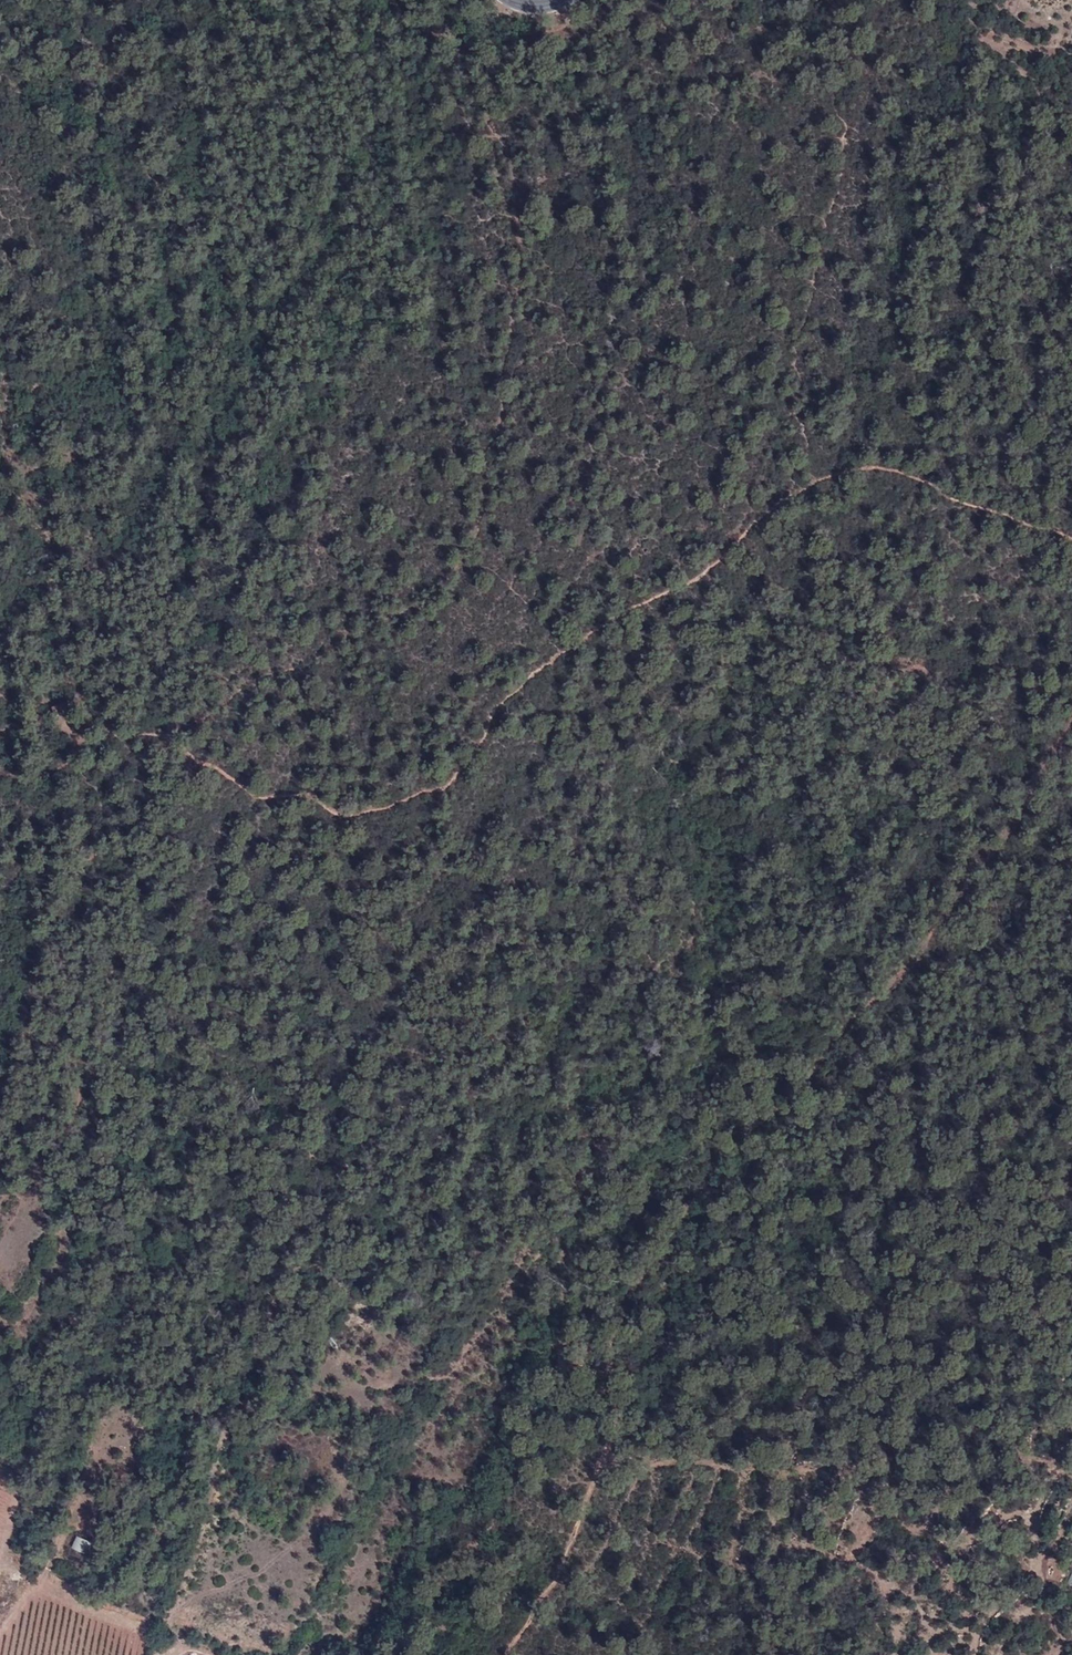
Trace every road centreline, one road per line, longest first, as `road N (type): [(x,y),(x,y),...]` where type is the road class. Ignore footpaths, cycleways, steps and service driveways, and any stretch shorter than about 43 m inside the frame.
road 1 (track): [(170,745),(240,797),(288,789),(343,810),(453,785),(506,693),(707,567),(777,495),(869,466),(1029,514),(1071,539)]

